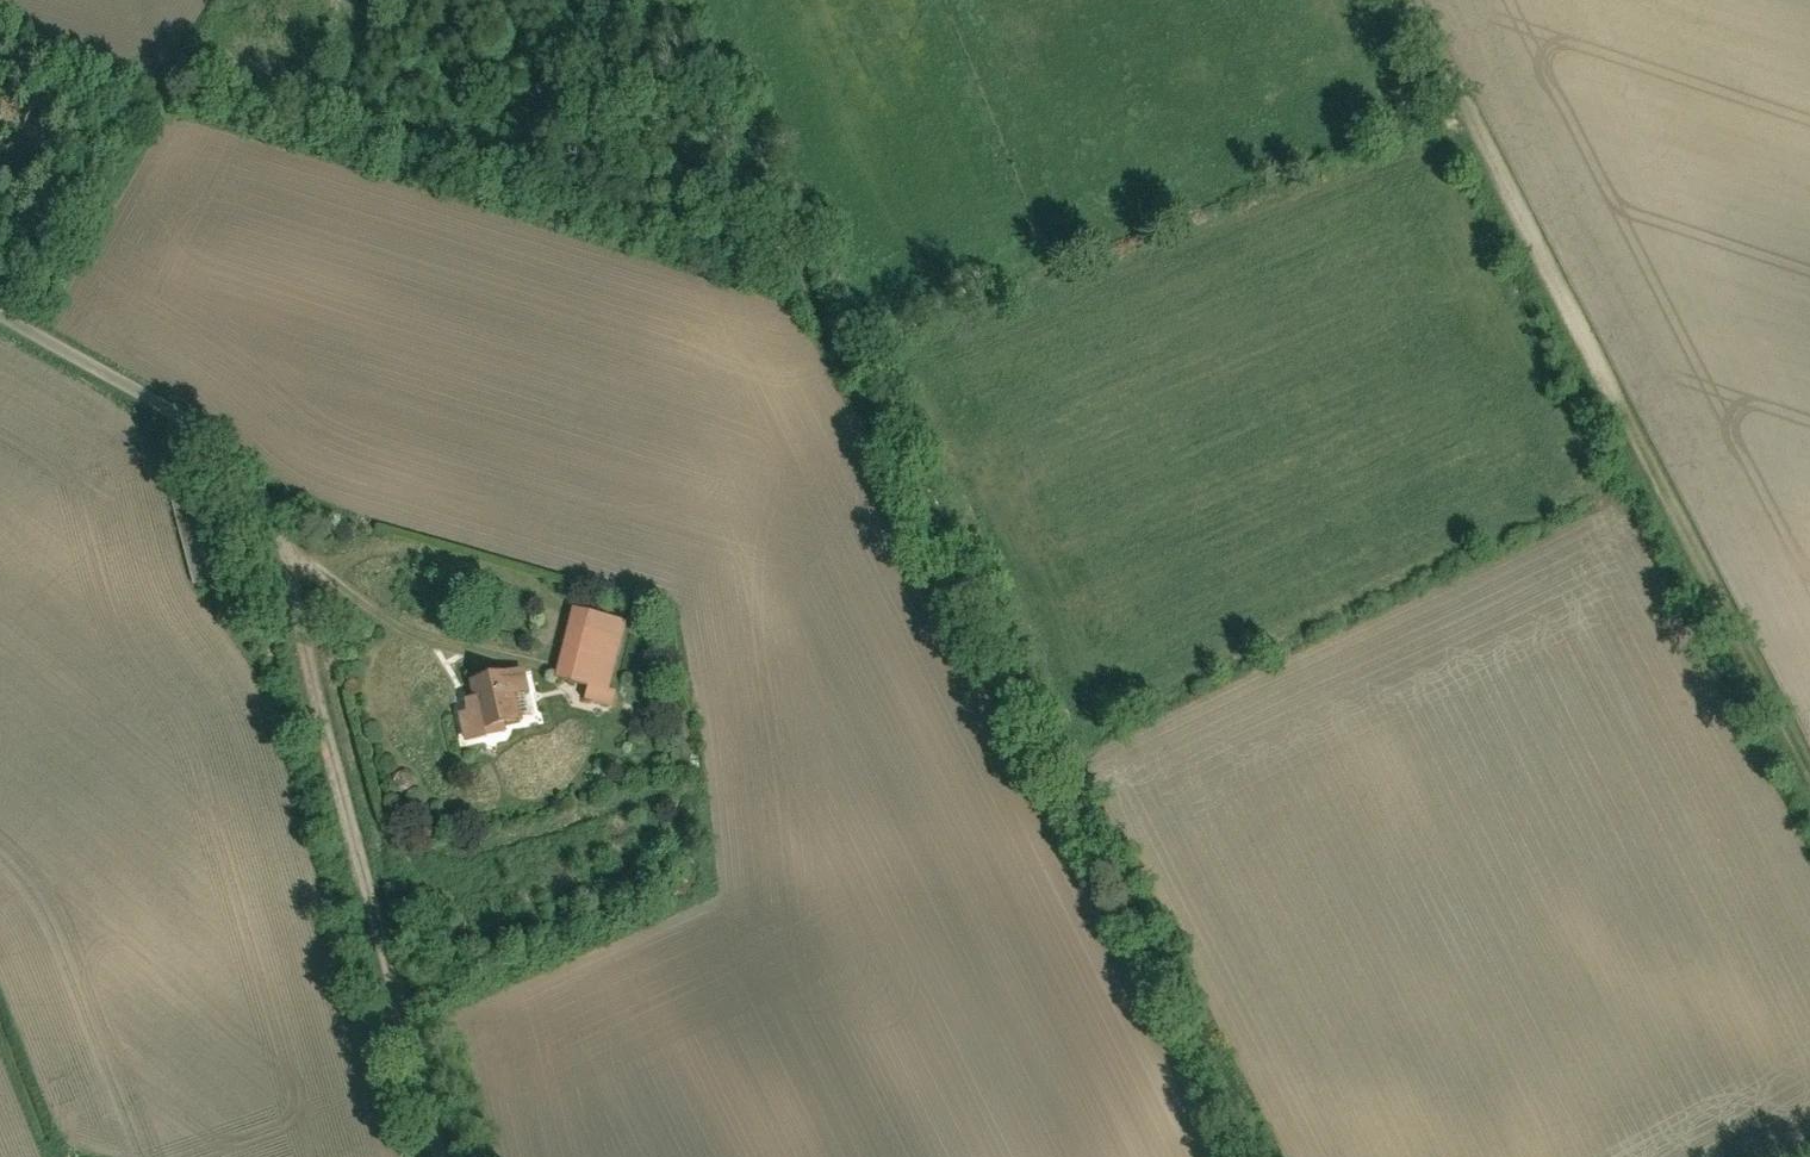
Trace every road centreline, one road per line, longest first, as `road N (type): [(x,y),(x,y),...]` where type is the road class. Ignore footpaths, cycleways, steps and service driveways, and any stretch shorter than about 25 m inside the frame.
road 1 (track): [(287,554),(321,715),(439,1156)]

